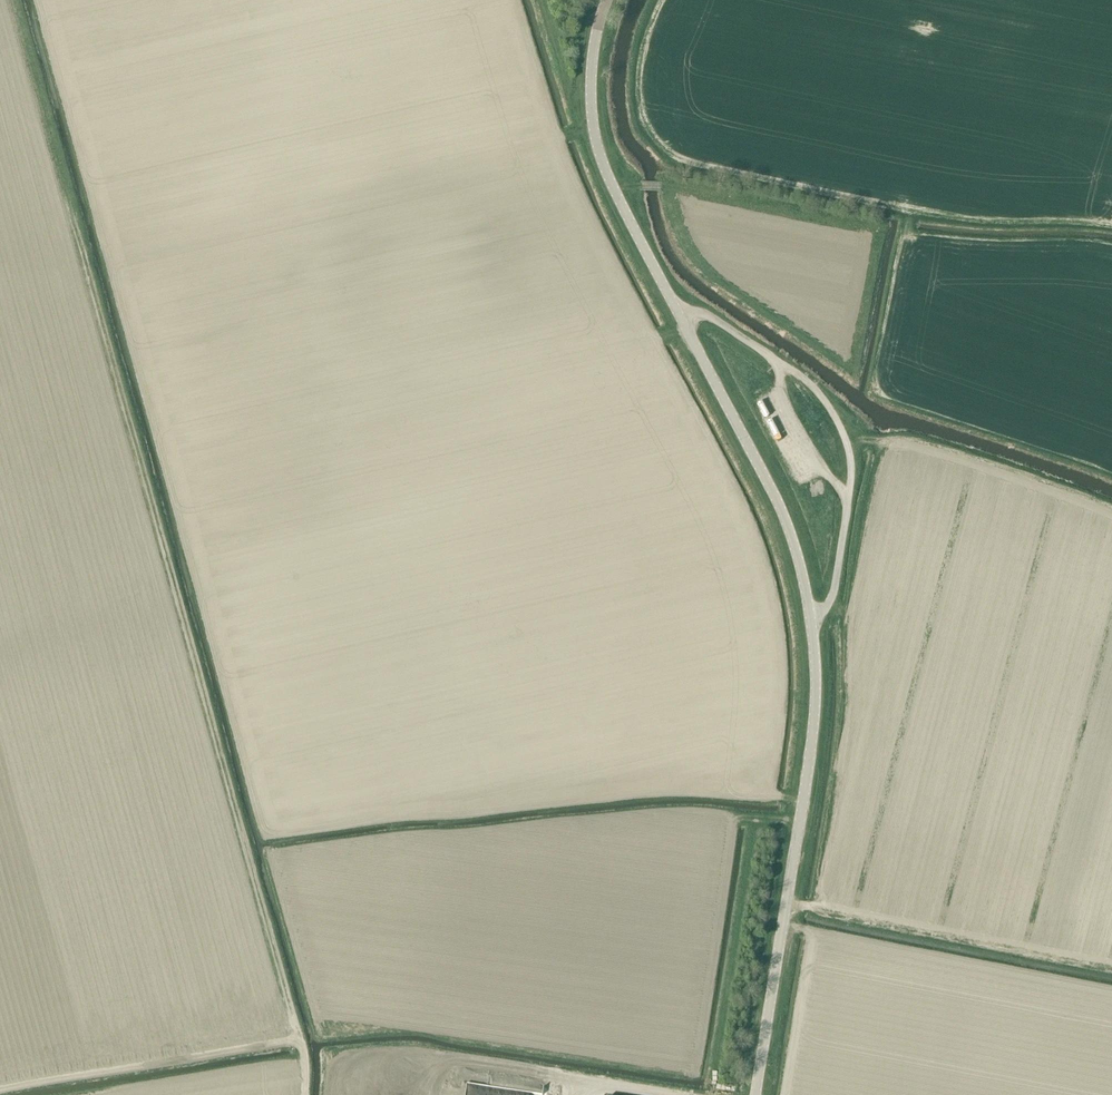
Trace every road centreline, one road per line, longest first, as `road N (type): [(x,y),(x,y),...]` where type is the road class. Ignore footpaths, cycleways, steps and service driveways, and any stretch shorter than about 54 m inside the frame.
road 1 (tertiary): [(755,1094),(805,788),(814,637),(781,509),(602,160),(592,75),(607,0)]

